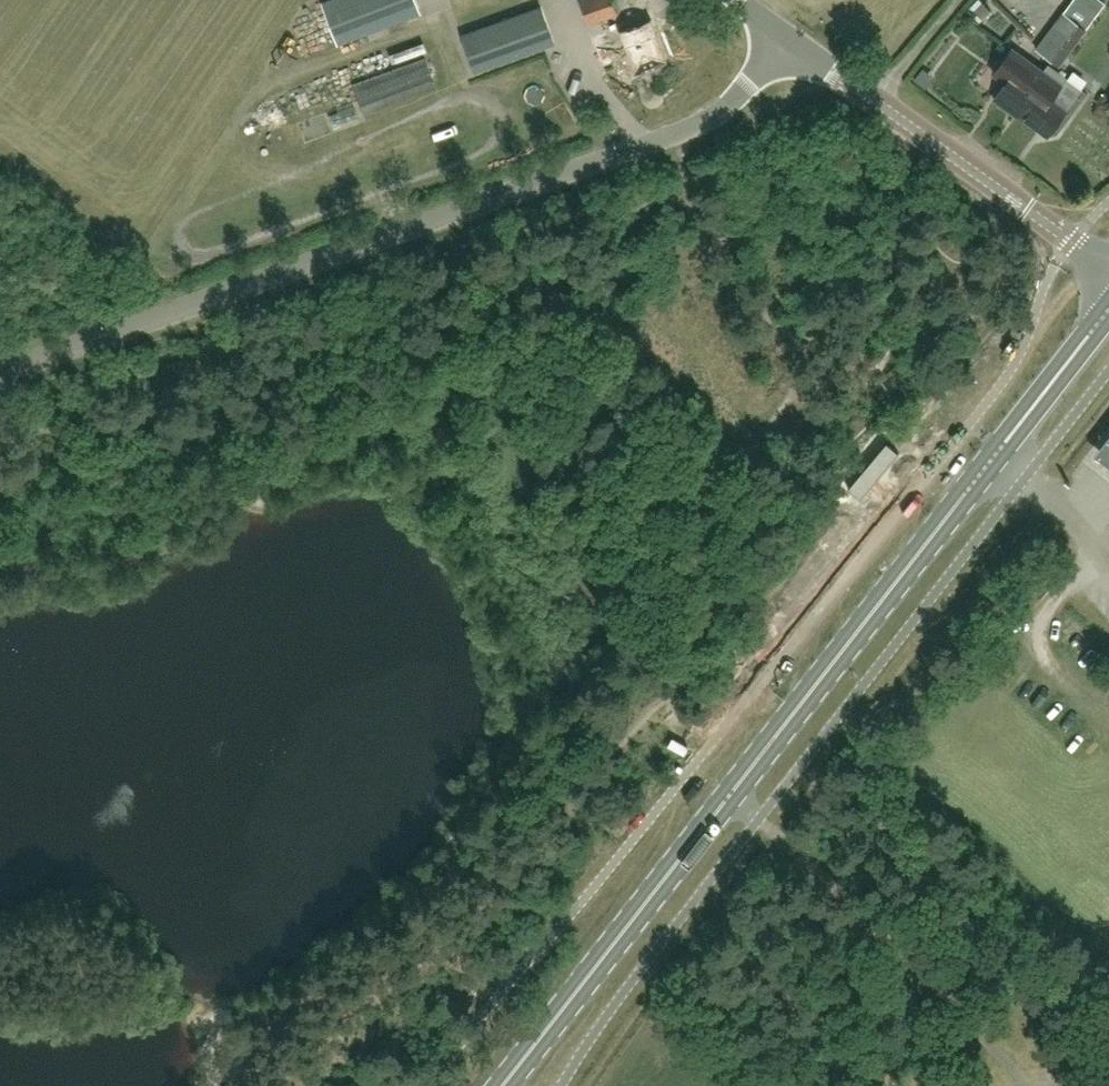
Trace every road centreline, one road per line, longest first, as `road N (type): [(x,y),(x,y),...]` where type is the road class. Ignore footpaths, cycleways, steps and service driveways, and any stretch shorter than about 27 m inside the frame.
road 1 (primary): [(503,1085),(1108,308)]
road 2 (unclassified): [(0,367),(677,128),(738,94),(790,33)]
road 3 (unclassified): [(1108,269),(790,33)]

